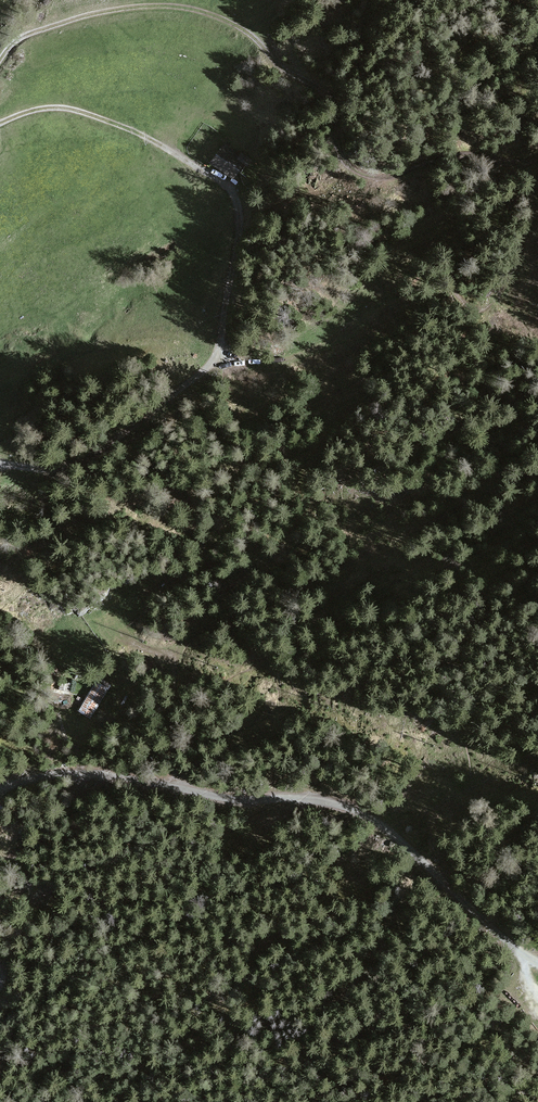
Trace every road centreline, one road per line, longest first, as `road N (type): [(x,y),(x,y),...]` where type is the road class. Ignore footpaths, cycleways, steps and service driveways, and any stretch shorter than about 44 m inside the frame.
road 1 (track): [(0,465),(71,468),(202,374),(218,350),(239,228),(232,194),(133,133),(64,110),(0,125)]
road 2 (track): [(0,62),(29,35),(94,14),(192,10),(242,28),(281,68),(329,96),(338,154),(363,177),(436,158),(537,158)]
road 3 (track): [(471,904),(354,811),(236,800),(171,784)]
road 4 (track): [(171,784),(53,772),(0,791)]

